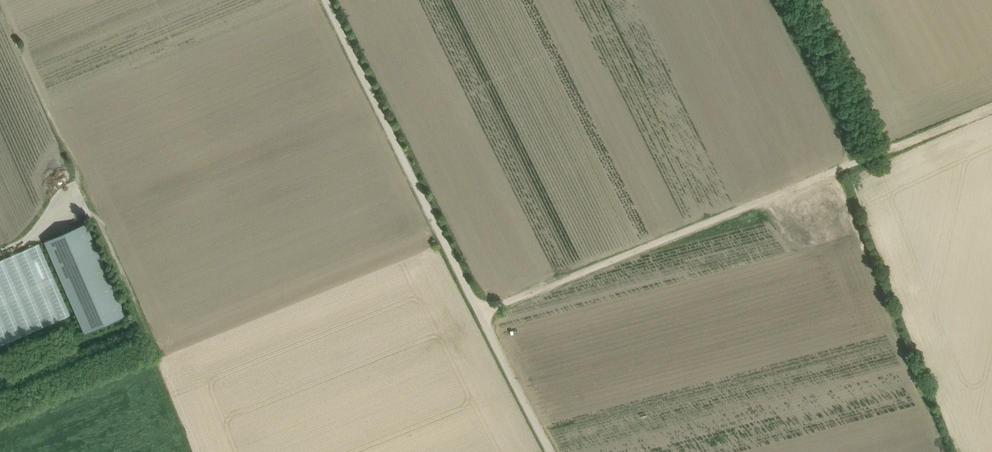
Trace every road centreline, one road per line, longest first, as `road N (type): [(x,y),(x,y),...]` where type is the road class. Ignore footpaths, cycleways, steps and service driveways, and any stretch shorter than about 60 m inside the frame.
road 1 (unclassified): [(480,314),(897,145)]
road 2 (unclassified): [(480,314),(325,0)]
road 3 (unclassified): [(550,451),(480,314)]

